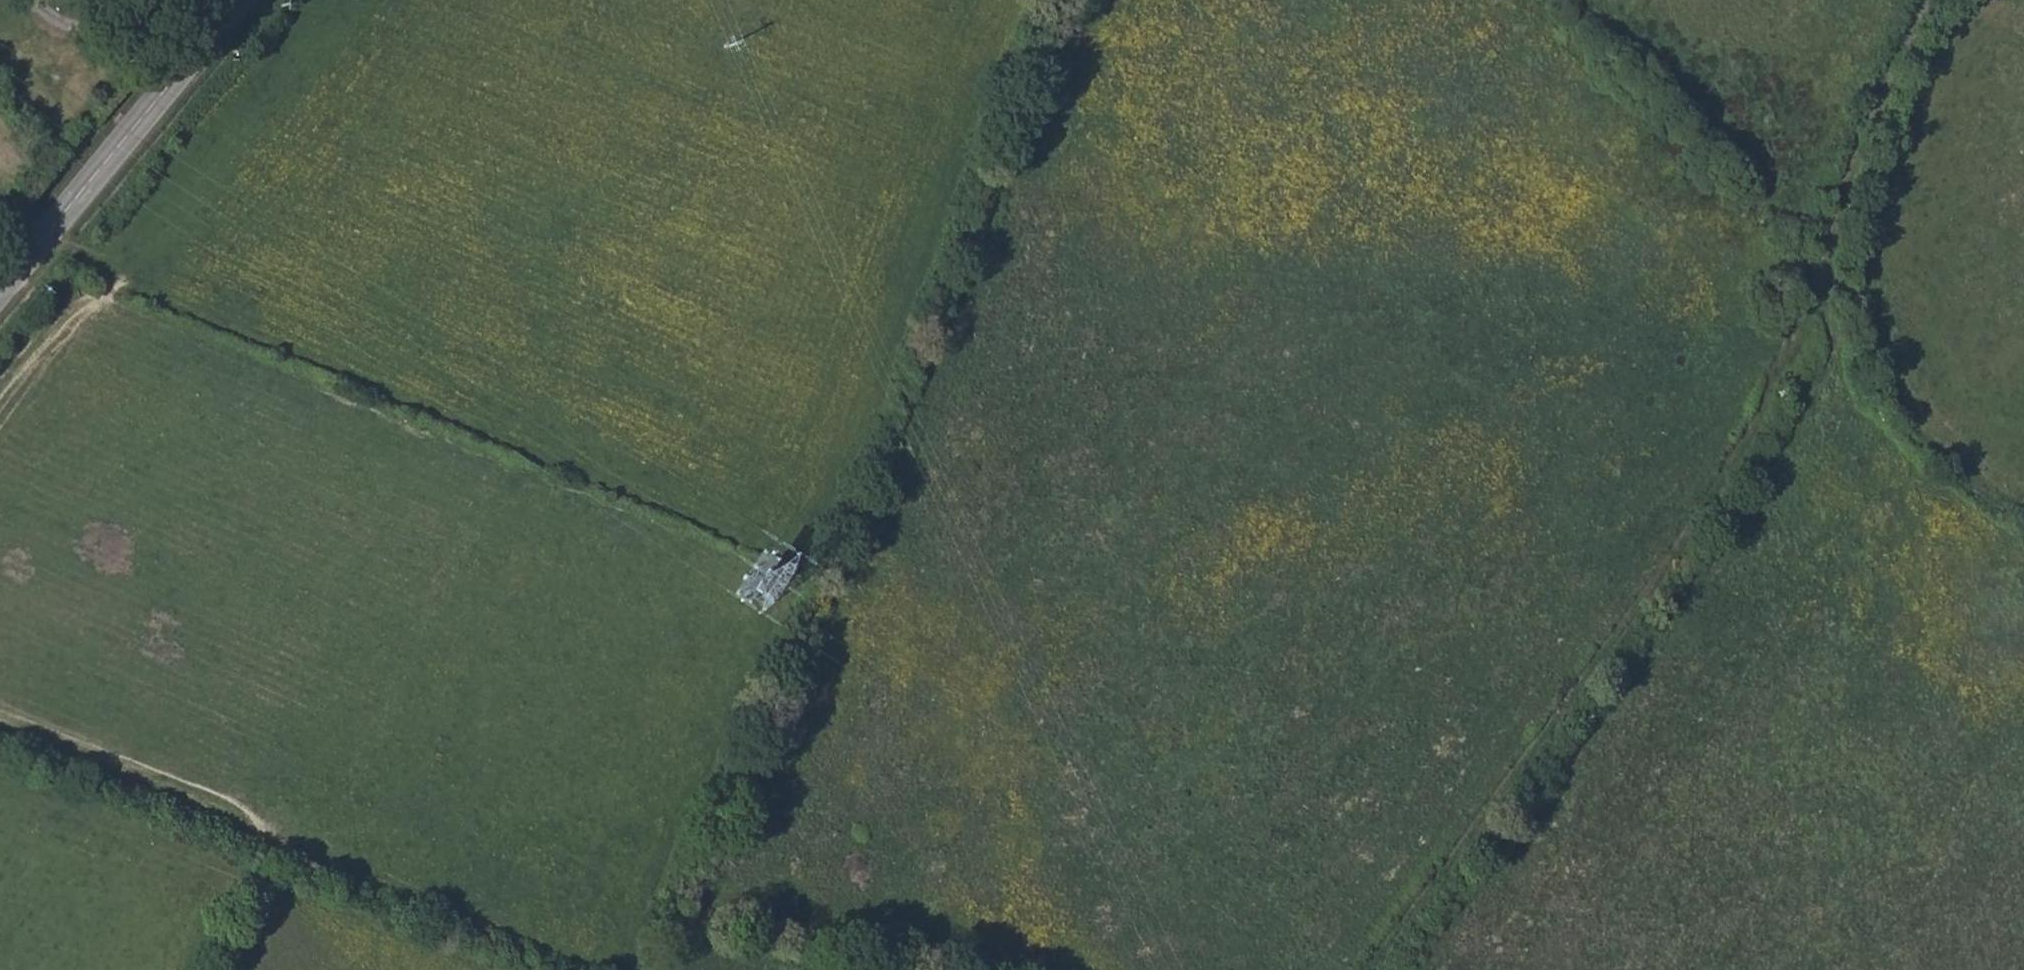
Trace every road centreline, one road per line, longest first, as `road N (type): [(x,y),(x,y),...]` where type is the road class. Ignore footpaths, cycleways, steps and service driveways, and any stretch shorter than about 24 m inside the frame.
road 1 (track): [(1932,0),(1897,58),(1775,405),(1367,969)]
road 2 (tertiary): [(0,287),(237,0)]

